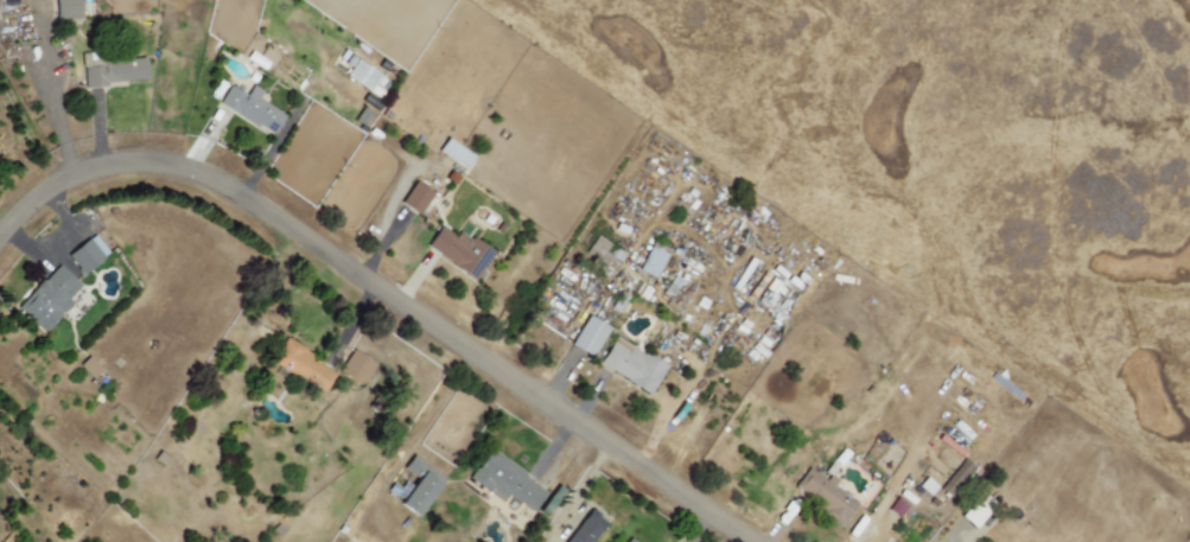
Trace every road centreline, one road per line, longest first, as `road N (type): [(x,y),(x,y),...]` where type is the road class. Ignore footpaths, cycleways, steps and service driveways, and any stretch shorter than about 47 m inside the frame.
road 1 (residential): [(0,252),(49,205),(97,180),(134,172),(206,180),(747,541)]

